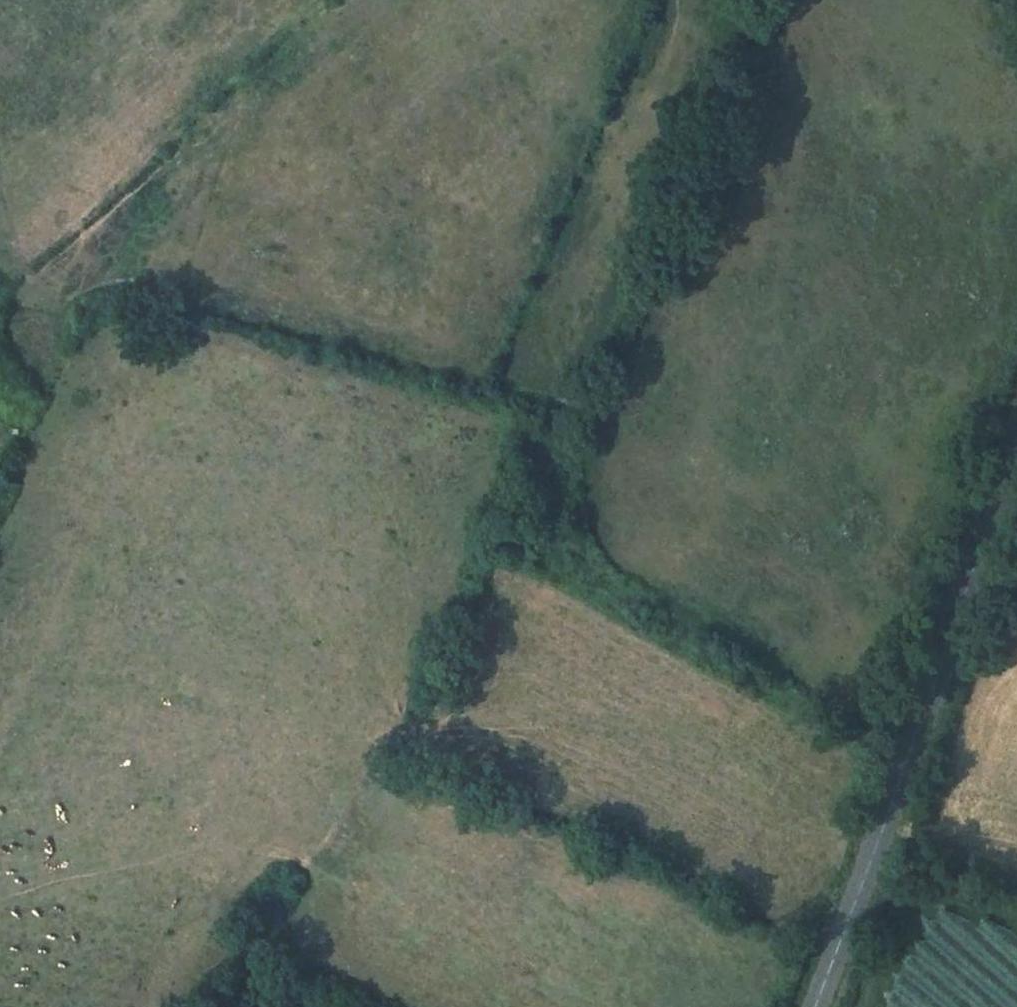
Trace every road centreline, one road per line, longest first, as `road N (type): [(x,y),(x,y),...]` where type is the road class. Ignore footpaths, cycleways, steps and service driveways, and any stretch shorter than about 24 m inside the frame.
road 1 (tertiary): [(803,1006),(891,784),(1016,553)]

